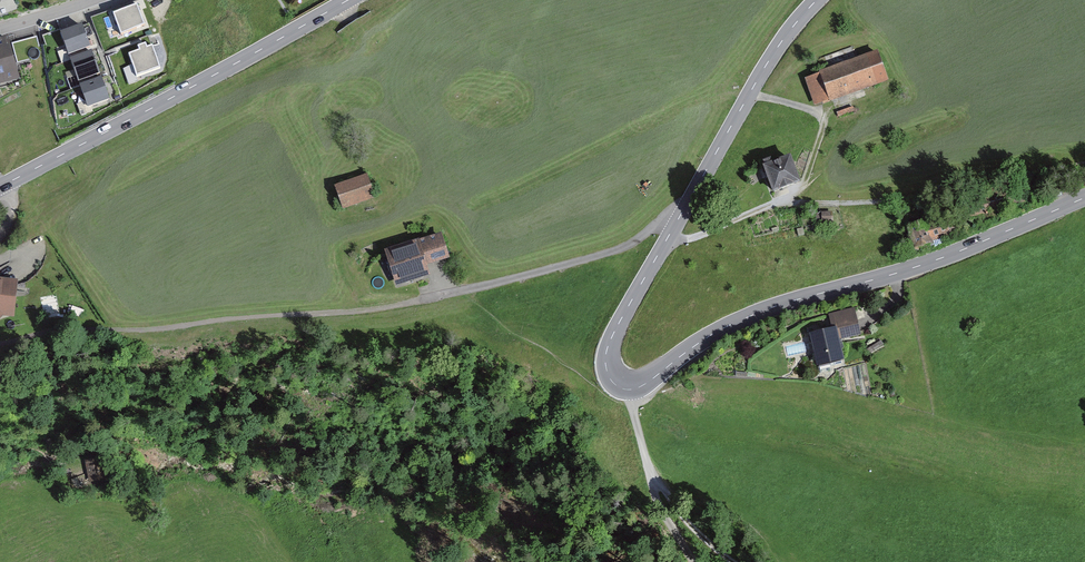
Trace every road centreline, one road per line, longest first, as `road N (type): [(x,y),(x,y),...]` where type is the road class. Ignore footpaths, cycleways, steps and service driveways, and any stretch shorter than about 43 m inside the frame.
road 1 (primary): [(816,0),(768,61),(622,318),(607,359),(615,381),(643,383),(748,316),(939,259),(1084,198)]
road 2 (track): [(459,293),(343,314),(0,347)]
road 3 (primary): [(0,187),(348,0)]
road 4 (track): [(677,223),(610,254),(459,293)]

